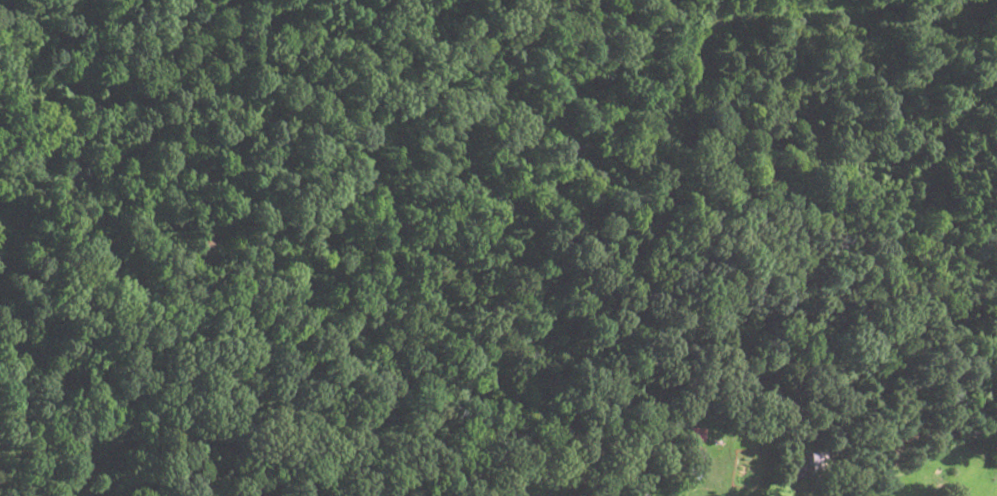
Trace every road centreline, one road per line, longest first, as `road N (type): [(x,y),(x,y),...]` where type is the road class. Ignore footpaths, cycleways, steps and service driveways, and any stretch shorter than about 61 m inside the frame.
road 1 (residential): [(0,368),(226,260),(174,0)]

